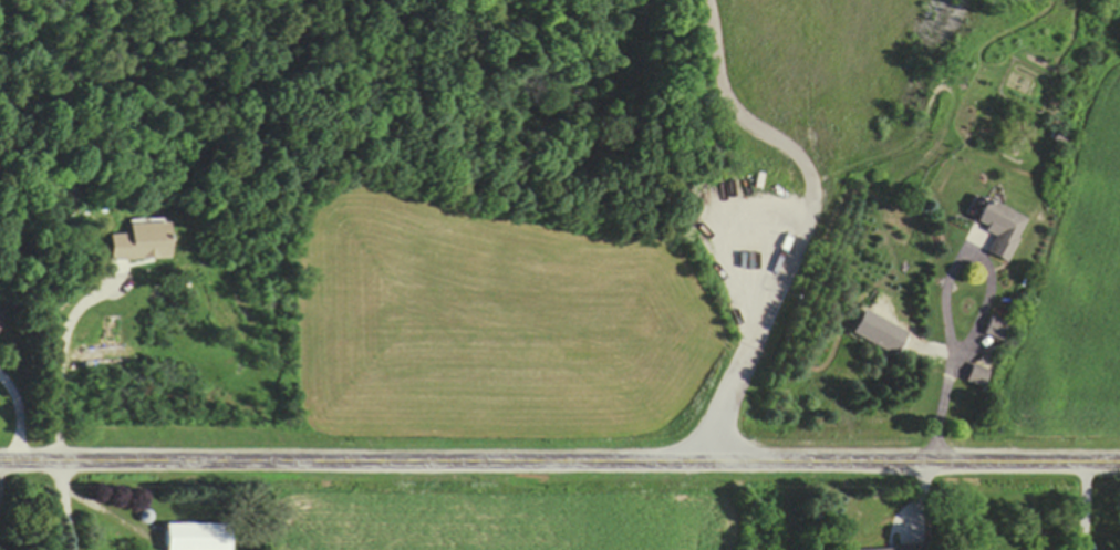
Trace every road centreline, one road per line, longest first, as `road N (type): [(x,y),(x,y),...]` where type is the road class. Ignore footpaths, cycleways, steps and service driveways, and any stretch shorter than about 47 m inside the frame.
road 1 (secondary): [(0,464),(1119,465)]

